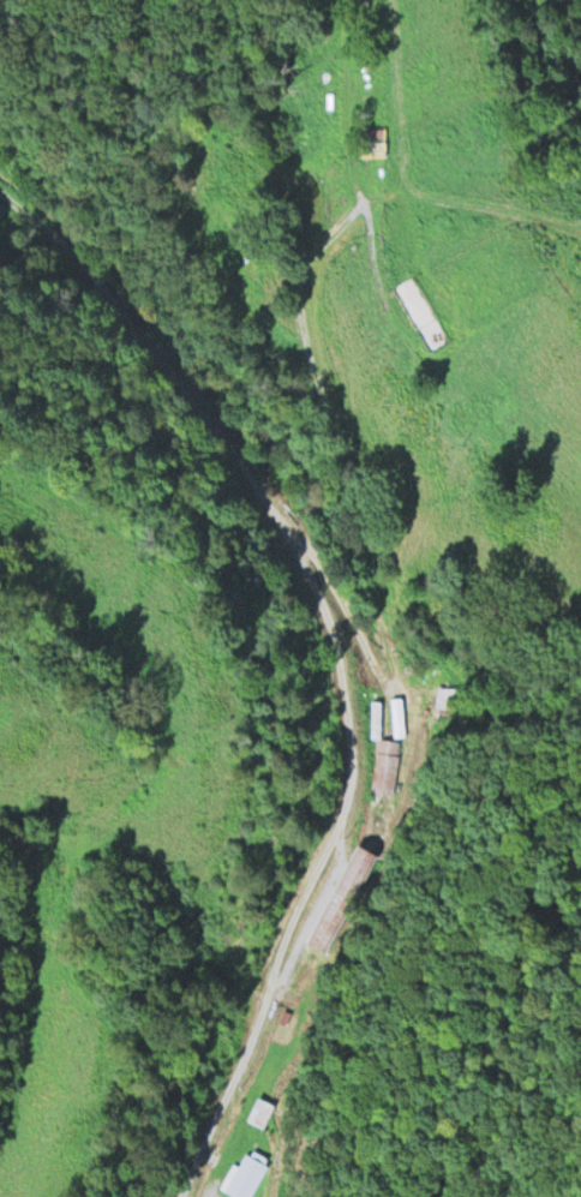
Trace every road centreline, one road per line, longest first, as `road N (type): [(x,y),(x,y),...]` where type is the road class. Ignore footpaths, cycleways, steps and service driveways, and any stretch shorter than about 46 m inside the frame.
road 1 (residential): [(180,1196),(351,798),(352,735),(335,629),(294,543),(191,399),(0,184)]
road 2 (track): [(347,0),(342,146),(375,201)]
road 3 (track): [(580,219),(435,194),(375,201)]

